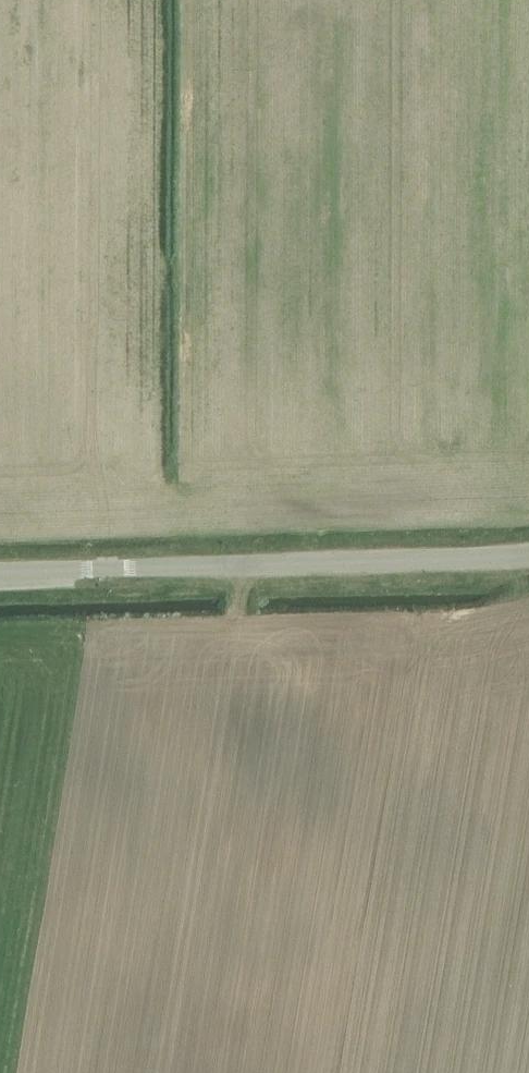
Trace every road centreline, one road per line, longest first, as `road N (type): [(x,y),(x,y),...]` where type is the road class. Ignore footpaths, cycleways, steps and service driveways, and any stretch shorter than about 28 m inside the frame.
road 1 (unclassified): [(0,572),(528,556)]

